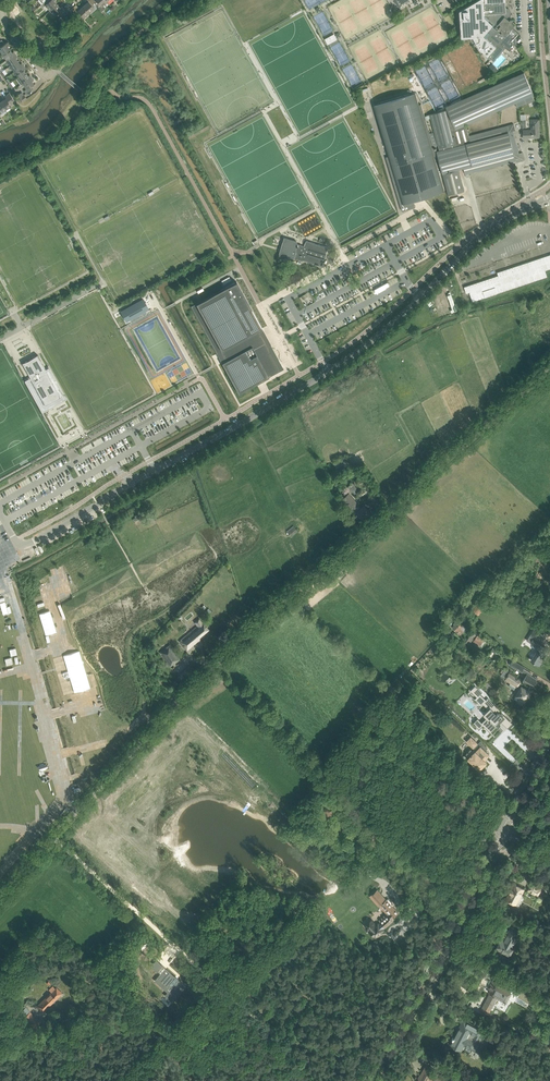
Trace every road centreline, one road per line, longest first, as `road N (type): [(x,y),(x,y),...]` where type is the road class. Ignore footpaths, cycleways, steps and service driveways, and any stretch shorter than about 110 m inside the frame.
road 1 (unclassified): [(0,894),(245,631),(549,366)]
road 2 (unclassified): [(0,514),(26,545),(241,424),(353,355),(480,238),(525,210)]
road 3 (track): [(459,910),(218,660)]
road 4 (secondary): [(368,1080),(507,829)]
road 5 (residential): [(397,1049),(520,836)]
road 6 (track): [(179,950),(53,837)]

